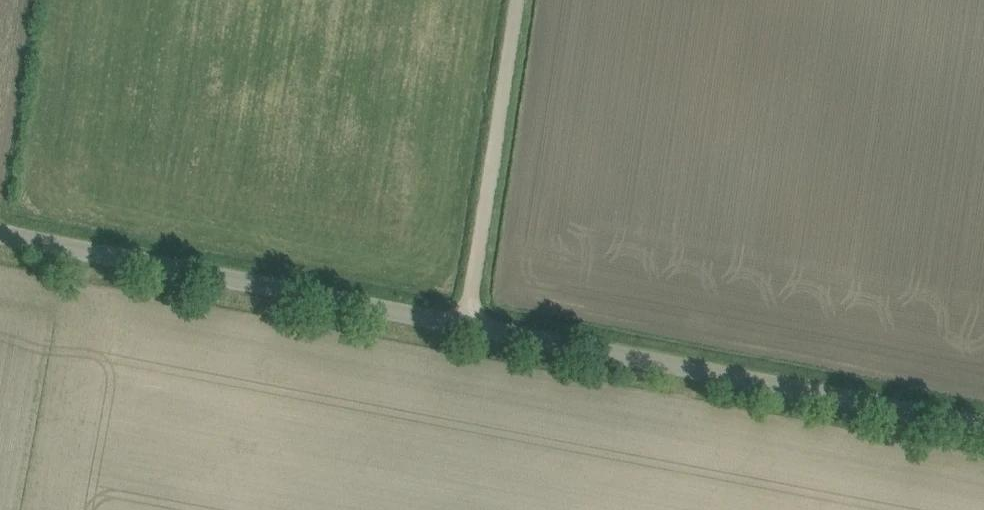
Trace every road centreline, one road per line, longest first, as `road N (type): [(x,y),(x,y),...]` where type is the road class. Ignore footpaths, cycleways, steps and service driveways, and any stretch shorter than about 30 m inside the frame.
road 1 (unclassified): [(983,424),(0,235)]
road 2 (track): [(475,325),(522,0)]

